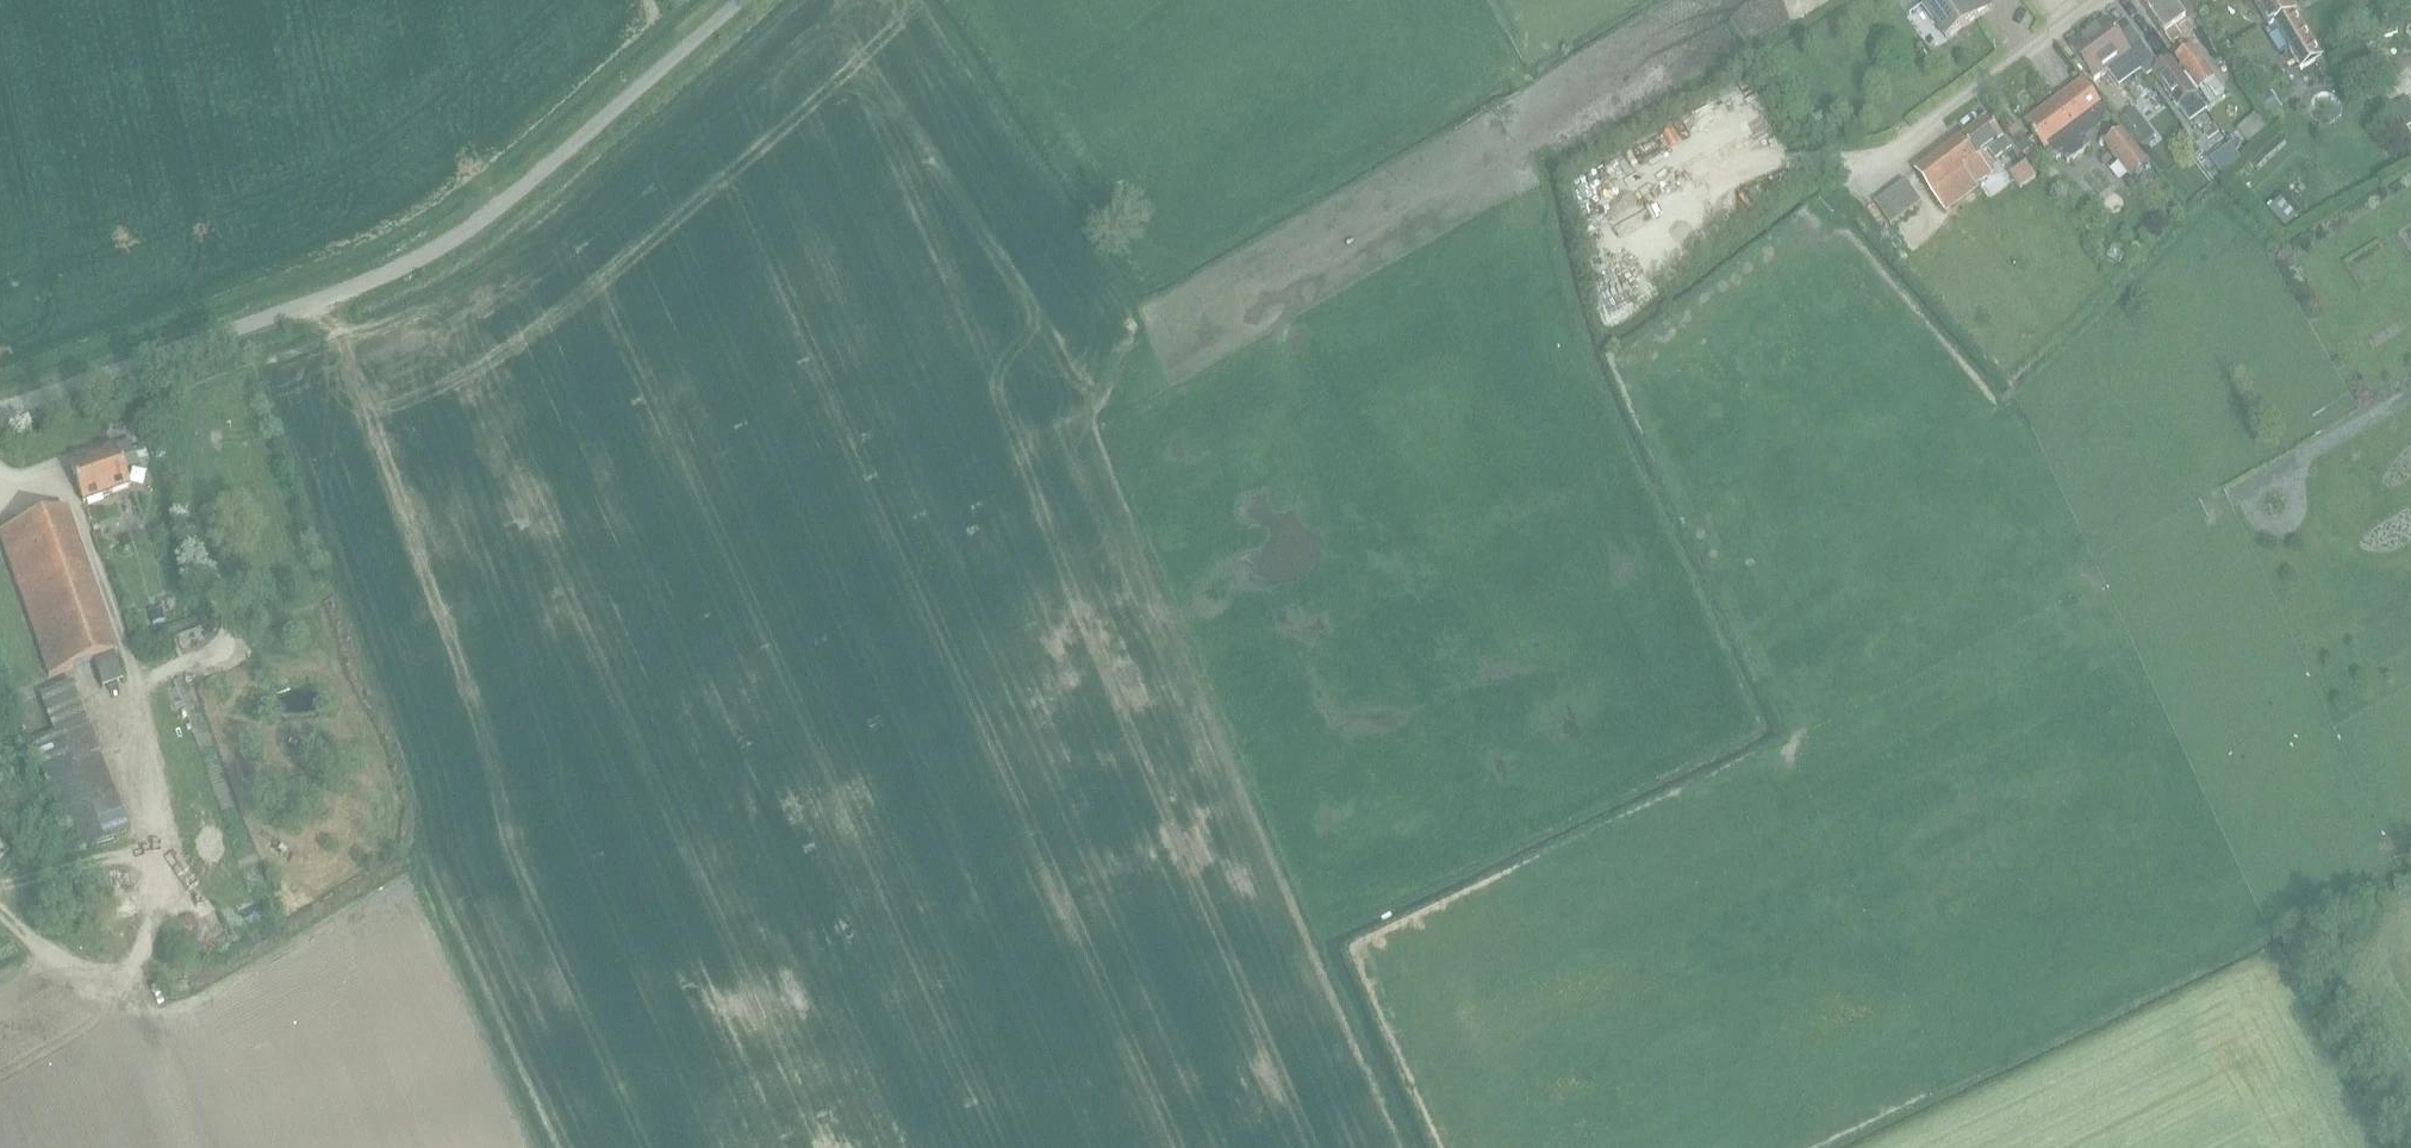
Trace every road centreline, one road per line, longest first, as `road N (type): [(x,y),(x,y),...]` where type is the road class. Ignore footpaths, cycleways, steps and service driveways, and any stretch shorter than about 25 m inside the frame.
road 1 (unclassified): [(0,411),(429,253),(505,202),(740,0)]
road 2 (residential): [(1850,177),(2098,0)]

